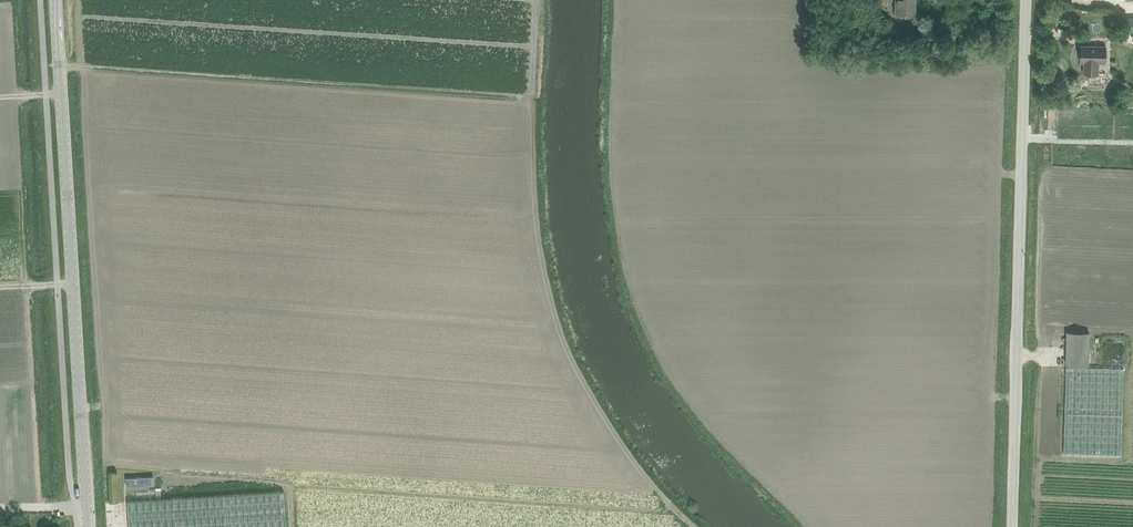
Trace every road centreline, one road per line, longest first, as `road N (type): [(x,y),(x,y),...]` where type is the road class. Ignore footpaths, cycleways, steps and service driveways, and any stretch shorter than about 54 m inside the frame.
road 1 (unclassified): [(88,526),(57,0)]
road 2 (unclassified): [(1013,526),(1026,0)]

